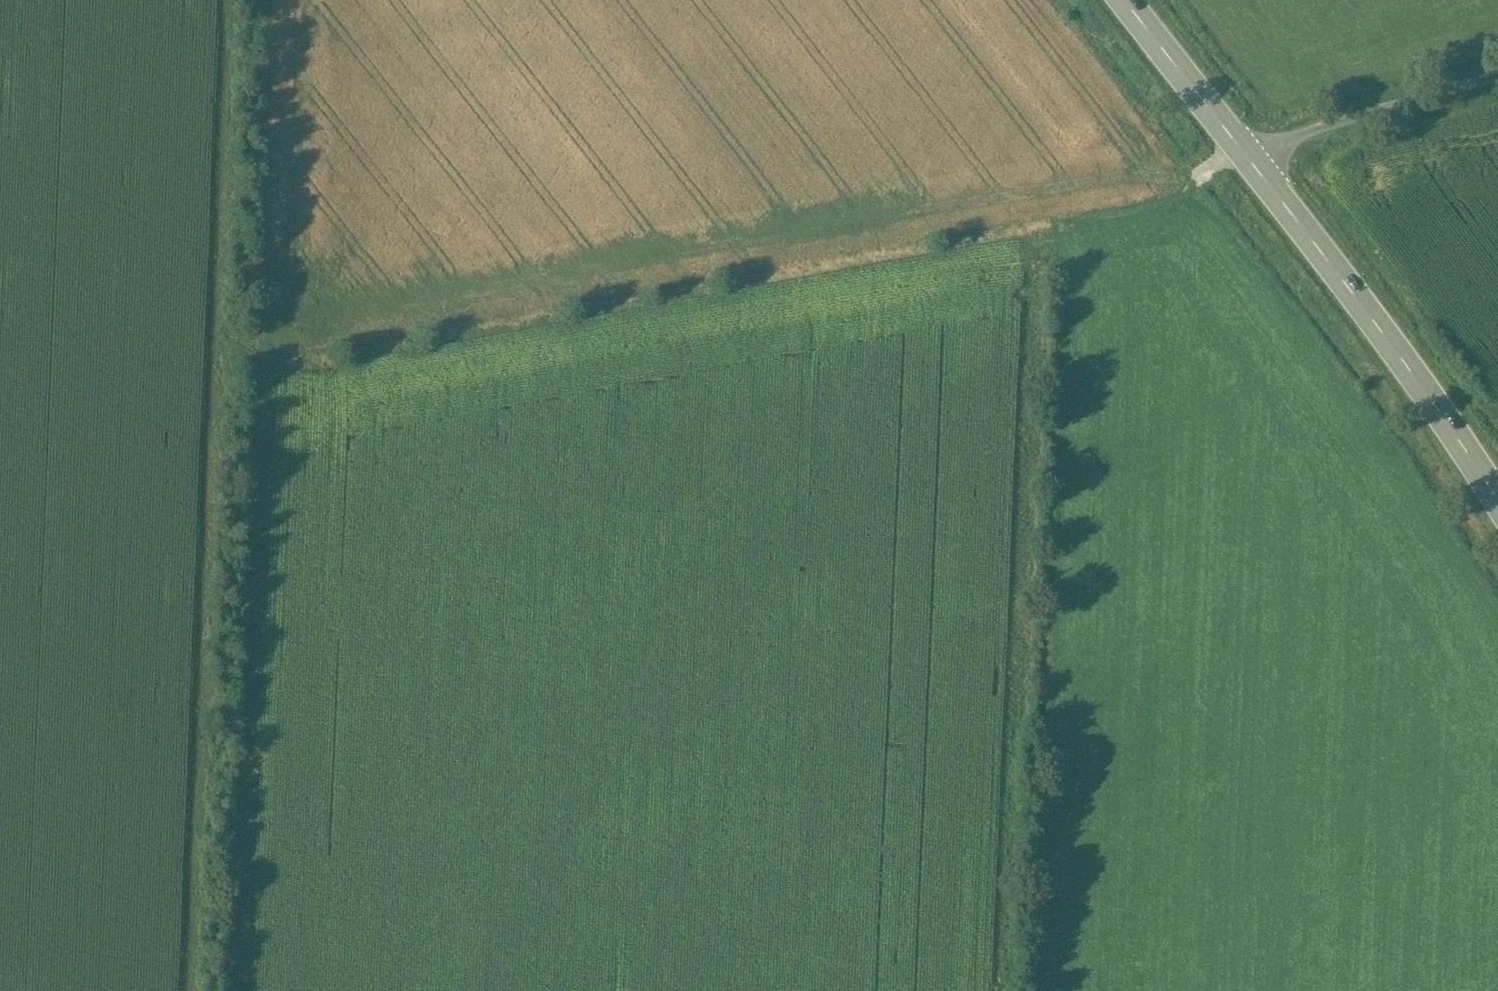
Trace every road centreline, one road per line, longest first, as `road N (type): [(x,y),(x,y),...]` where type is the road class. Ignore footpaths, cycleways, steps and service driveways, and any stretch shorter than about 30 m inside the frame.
road 1 (secondary): [(1497,503),(1430,400),(1249,161)]
road 2 (unclassified): [(1249,161),(1293,138),(1497,77)]
road 3 (secondary): [(1249,161),(1123,0)]

